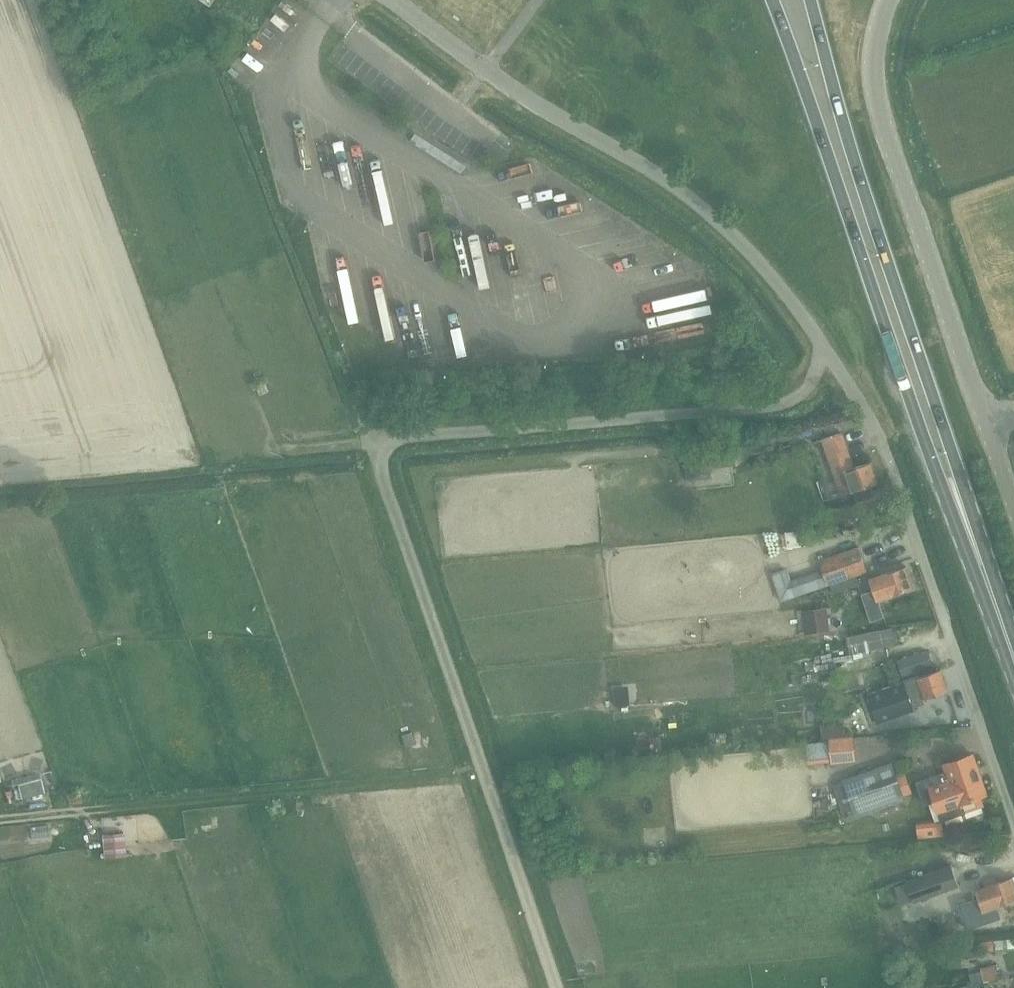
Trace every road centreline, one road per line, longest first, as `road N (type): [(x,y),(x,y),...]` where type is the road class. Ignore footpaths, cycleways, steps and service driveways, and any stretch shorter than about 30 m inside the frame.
road 1 (track): [(558,987),(380,447),(394,439),(775,405),(809,385),(825,346)]
road 2 (primary): [(774,0),(936,474),(979,565)]
road 3 (primary): [(979,565),(810,0)]
road 4 (unclassified): [(825,346),(754,256),(698,204),(523,96),(390,0)]
road 5 (unclassified): [(1013,503),(878,104),(874,55),(888,0)]
road 6 (track): [(0,818),(484,770)]

